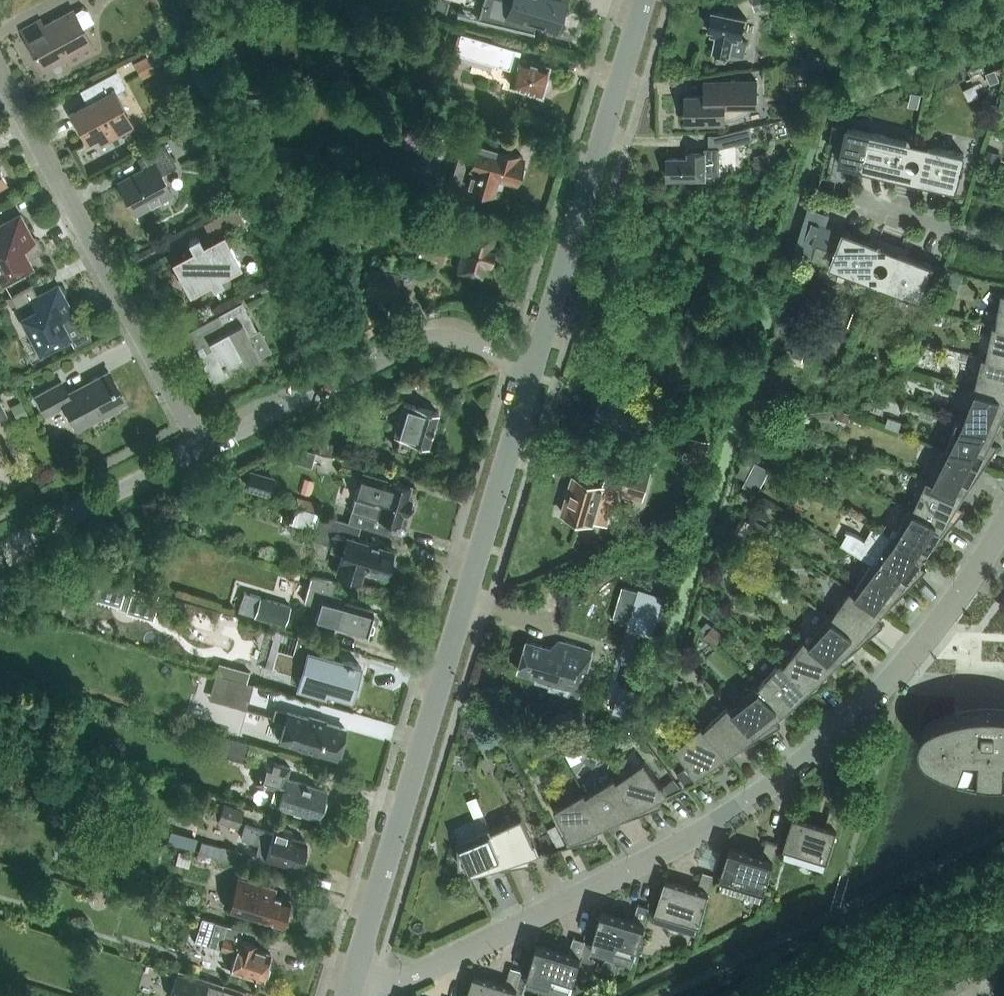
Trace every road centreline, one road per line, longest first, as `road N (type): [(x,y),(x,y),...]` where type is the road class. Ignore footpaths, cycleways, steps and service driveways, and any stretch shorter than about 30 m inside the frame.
road 1 (residential): [(354,982),(398,985),(538,924),(722,823),(816,753),(929,641),(1003,530)]
road 2 (residential): [(354,982),(534,363)]
road 3 (residential): [(202,447),(0,69)]
road 4 (residential): [(534,363),(643,0)]
road 5 (residential): [(202,447),(439,338),(534,363)]
road 6 (residential): [(0,549),(202,447)]
road 7 (residential): [(1003,245),(860,202)]

